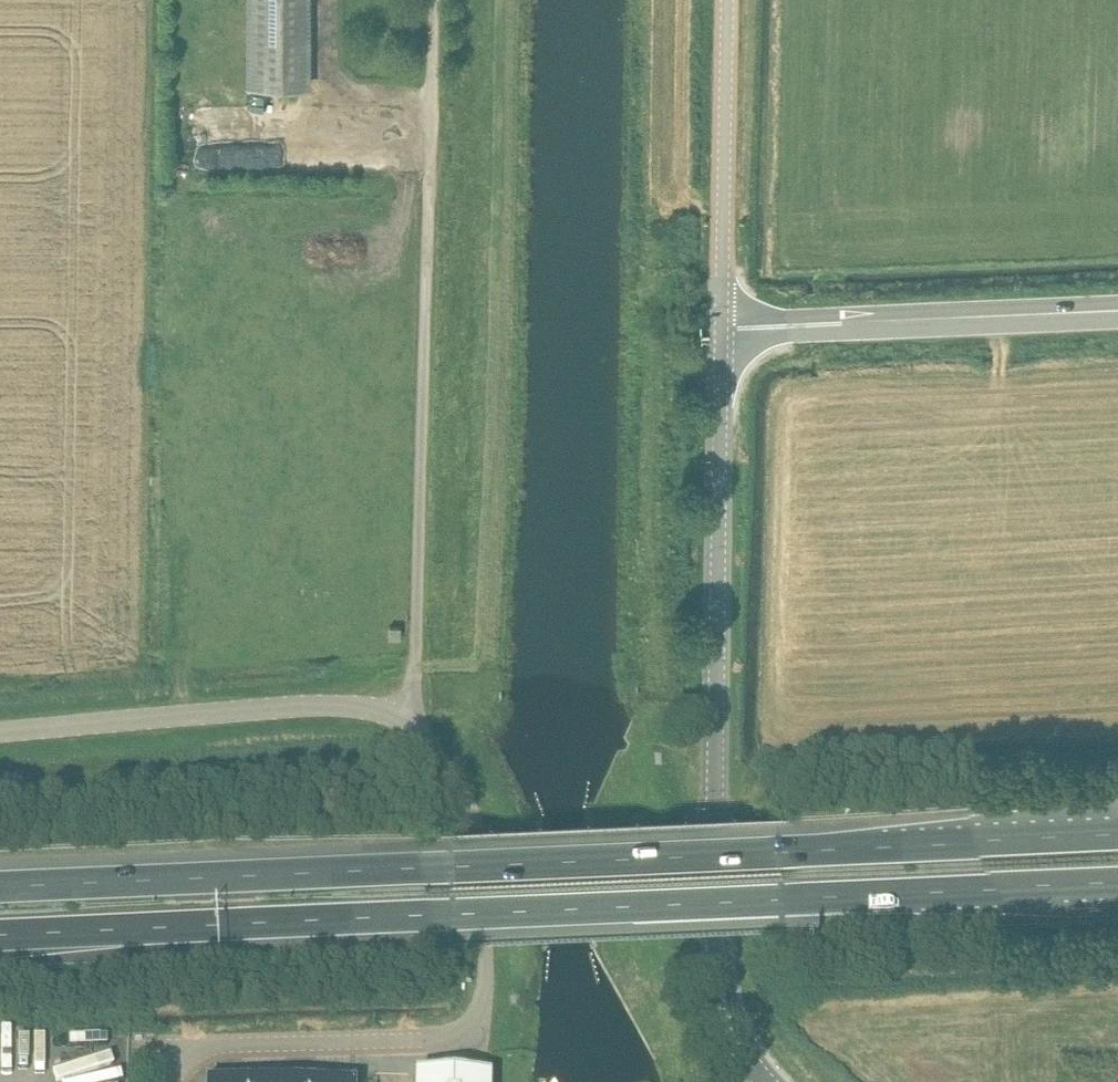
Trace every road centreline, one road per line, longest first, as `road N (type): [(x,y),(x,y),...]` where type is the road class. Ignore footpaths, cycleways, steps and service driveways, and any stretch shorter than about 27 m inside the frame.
road 1 (motorway): [(1117,835),(0,887)]
road 2 (motorway): [(0,934),(1117,884)]
road 3 (unclassified): [(171,1081),(181,1059),(210,1046),(442,1037),(460,1035),(480,1018),(486,980),(475,821),(460,783),(432,740),(396,715),(356,705),(0,733)]
road 4 (tertiary): [(767,1081),(722,1004),(715,936),(722,328)]
road 5 (motorway): [(722,328),(1117,312)]
road 6 (tertiary): [(722,328),(726,0)]

